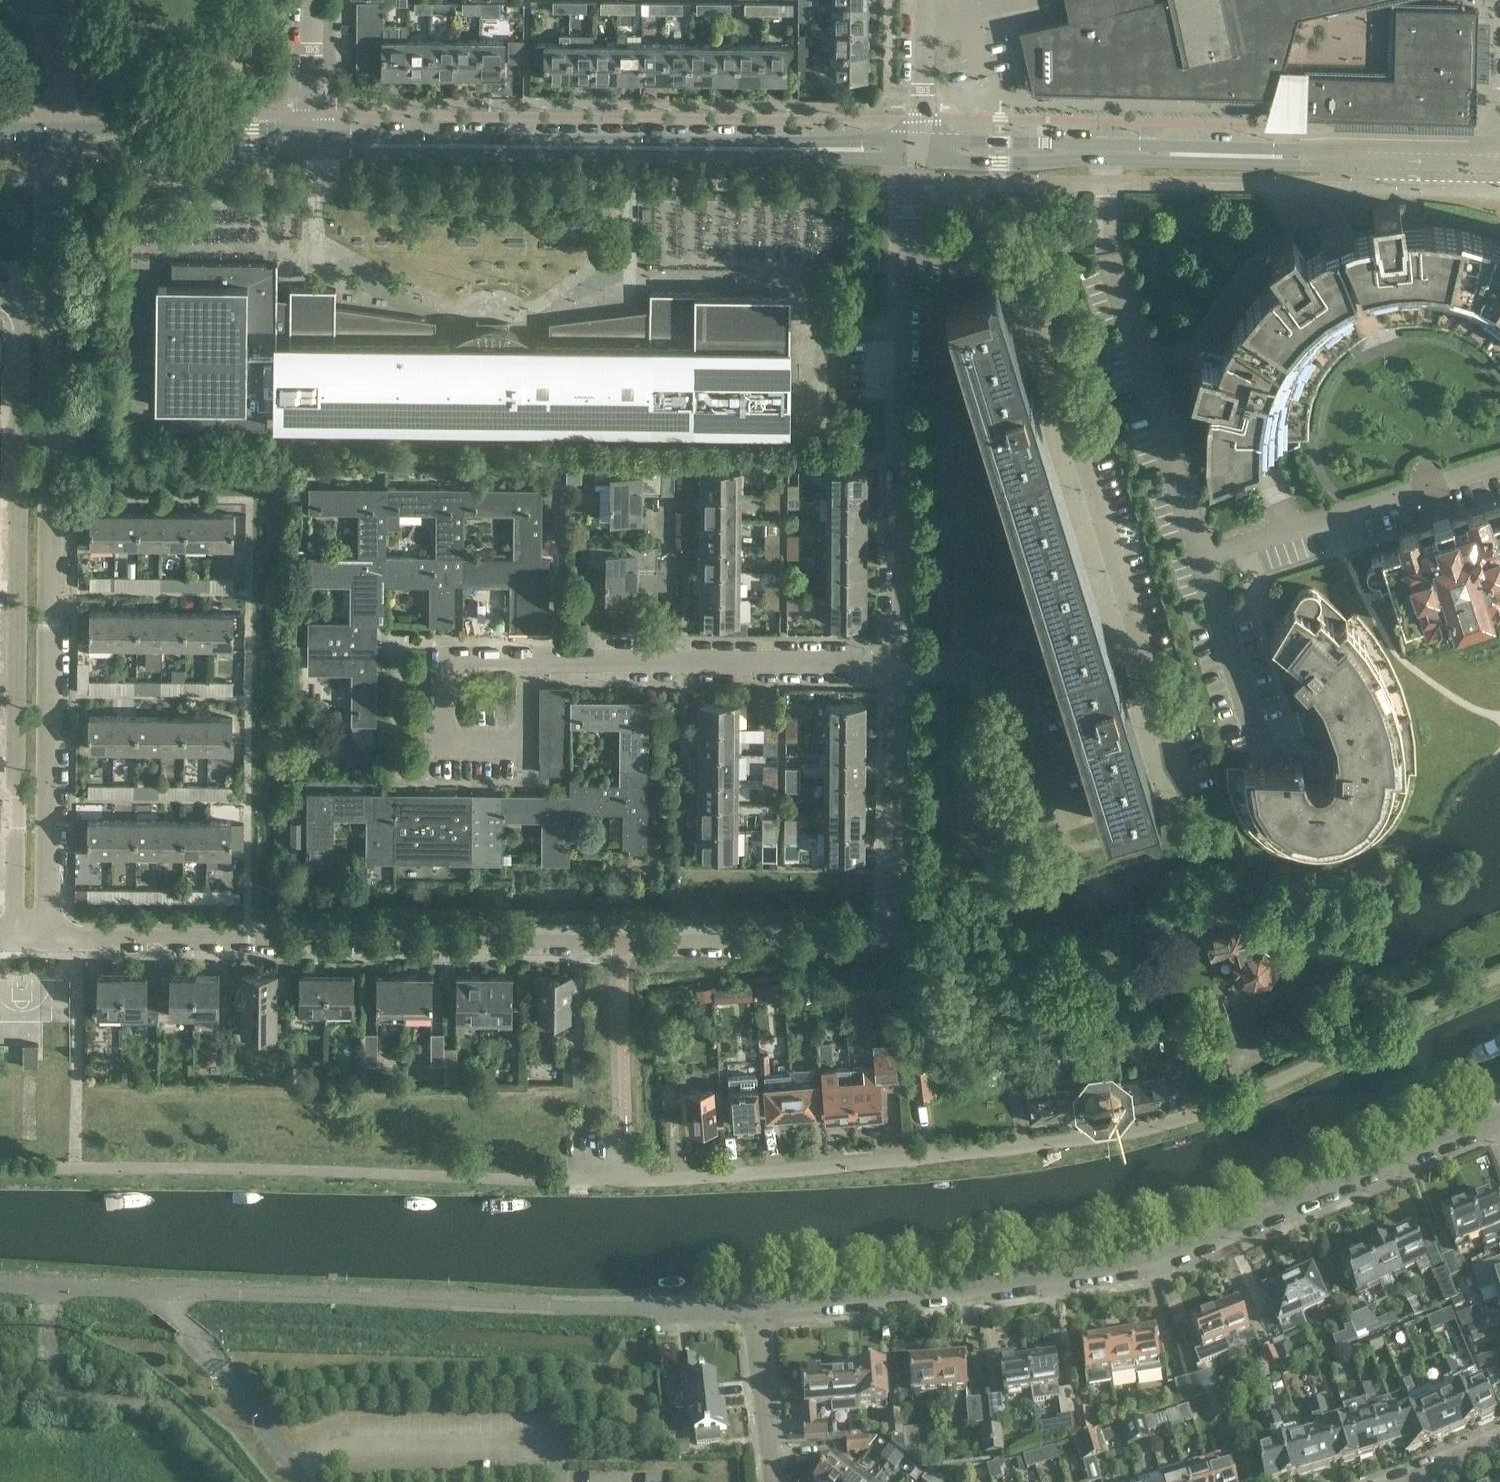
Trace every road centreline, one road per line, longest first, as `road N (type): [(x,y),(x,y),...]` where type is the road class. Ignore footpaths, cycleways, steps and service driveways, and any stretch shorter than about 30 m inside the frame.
road 1 (residential): [(896,919),(883,939),(851,943),(623,949),(50,940),(53,143)]
road 2 (residential): [(581,1184),(778,1171),(1149,1129),(1202,1113),(1499,977)]
road 3 (residential): [(753,1306),(1027,1287),(1147,1262),(1267,1224),(1499,1117)]
road 4 (residential): [(1189,791),(1034,281),(1012,262),(908,256)]
road 5 (secondary): [(318,147),(913,149)]
road 6 (unclassified): [(669,1310),(172,1294)]
road 7 (residential): [(1108,151),(1105,251),(1201,559)]
road 8 (residential): [(901,661),(908,256)]
road 9 (unclassified): [(243,1481),(171,1410),(80,1404),(52,1384),(56,1292)]
road 10 (residential): [(1499,466),(1201,559)]
road 11 (residential): [(901,661),(998,667),(1011,675),(1063,831)]
road 12 (secondary): [(53,143),(318,147)]
road 13 (residential): [(896,919),(901,661)]
road 14 (secondary): [(1108,151),(1354,160)]
road 15 (residential): [(527,663),(447,663),(446,744),(526,746)]
road 16 (unclassified): [(172,1294),(310,1481)]
road 17 (residential): [(679,661),(901,661)]
road 18 (secondary): [(913,149),(1108,151)]
road 19 (residential): [(1201,559),(1257,745)]
road 20 (residential): [(679,661),(681,474)]
road 21 (residential): [(771,1481),(753,1306)]
road 22 (residential): [(679,661),(527,663)]
road 23 (residential): [(913,149),(918,0)]
road 24 (residential): [(318,147),(315,0)]
road 25 (secondary): [(1499,165),(1354,160)]
road 26 (residential): [(53,143),(52,0)]

